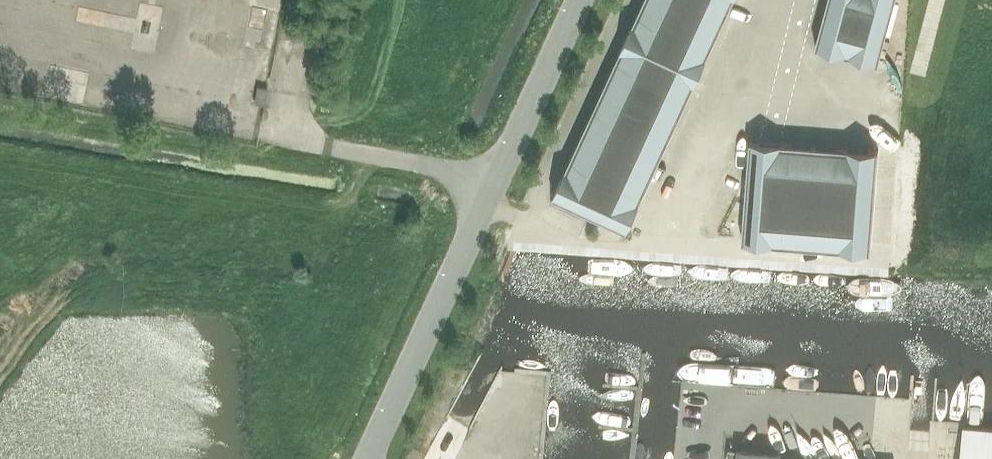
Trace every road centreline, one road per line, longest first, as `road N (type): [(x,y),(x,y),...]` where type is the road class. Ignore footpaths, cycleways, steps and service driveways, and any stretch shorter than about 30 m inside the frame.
road 1 (tertiary): [(370,458),(580,0)]

